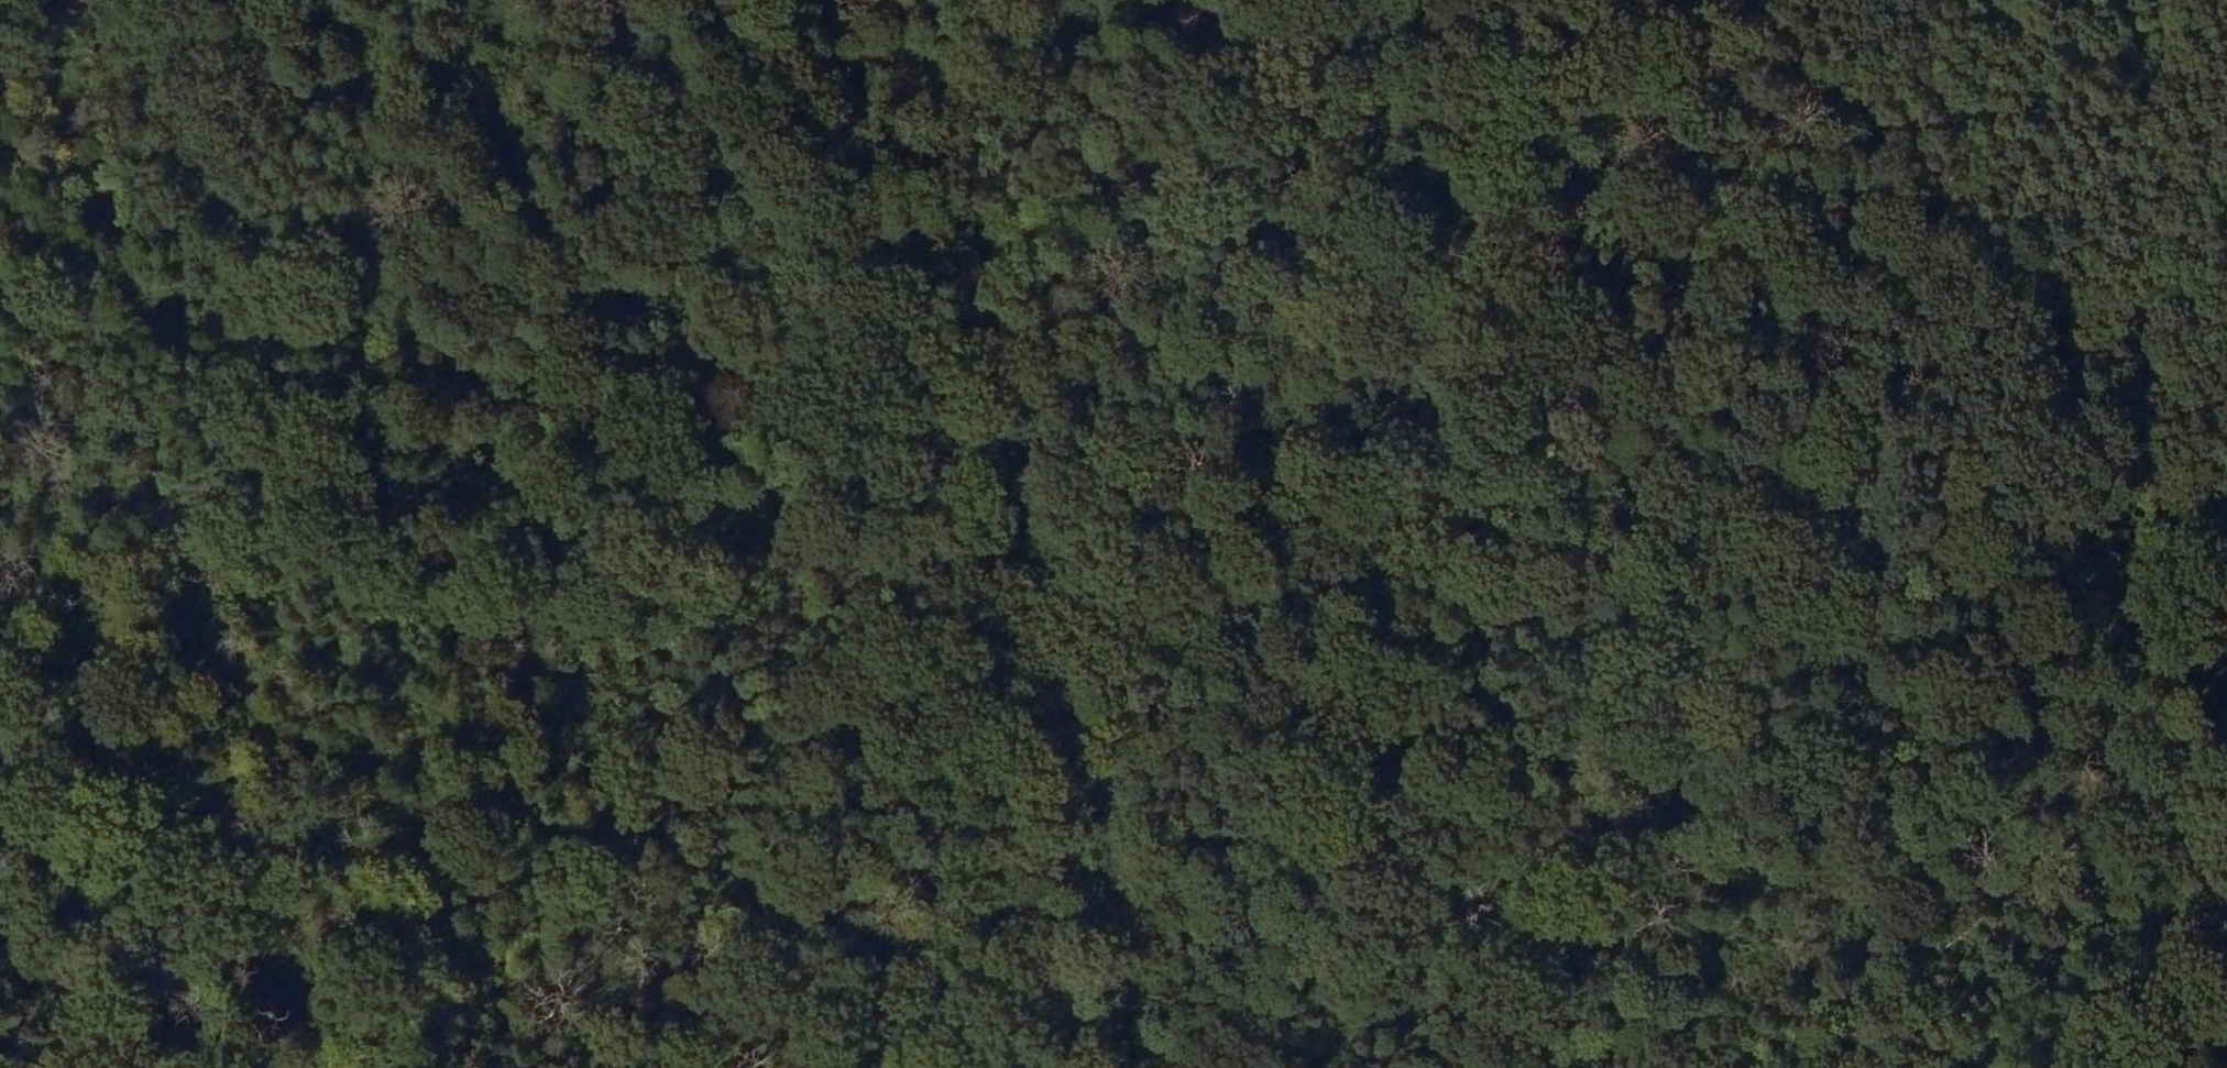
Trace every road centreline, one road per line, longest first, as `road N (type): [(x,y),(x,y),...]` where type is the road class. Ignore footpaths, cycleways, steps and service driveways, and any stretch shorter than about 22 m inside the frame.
road 1 (track): [(945,0),(1169,1067)]

